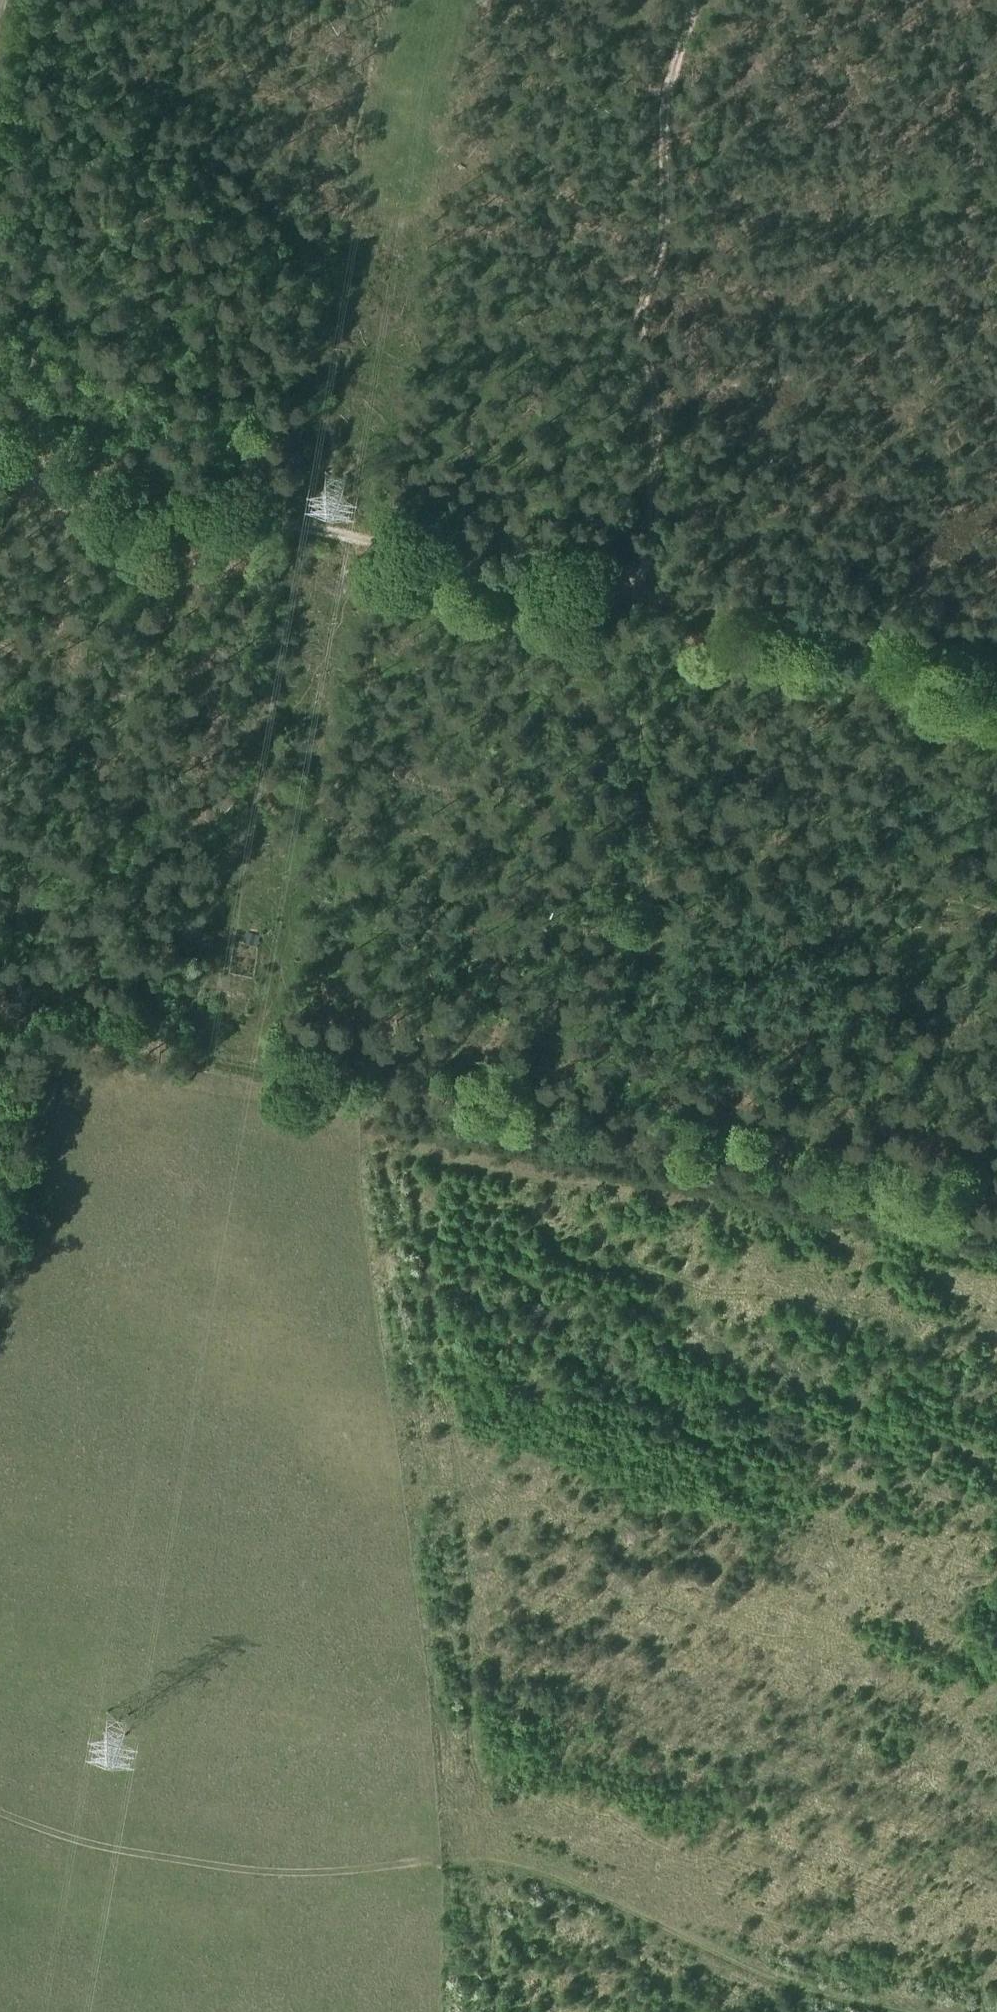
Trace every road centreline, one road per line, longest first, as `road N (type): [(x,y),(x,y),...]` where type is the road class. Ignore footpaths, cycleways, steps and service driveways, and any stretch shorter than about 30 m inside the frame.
road 1 (track): [(682,0),(643,747),(655,1065)]
road 2 (track): [(996,670),(0,482)]
road 3 (track): [(0,1814),(116,1851),(278,1874),(430,1862)]

